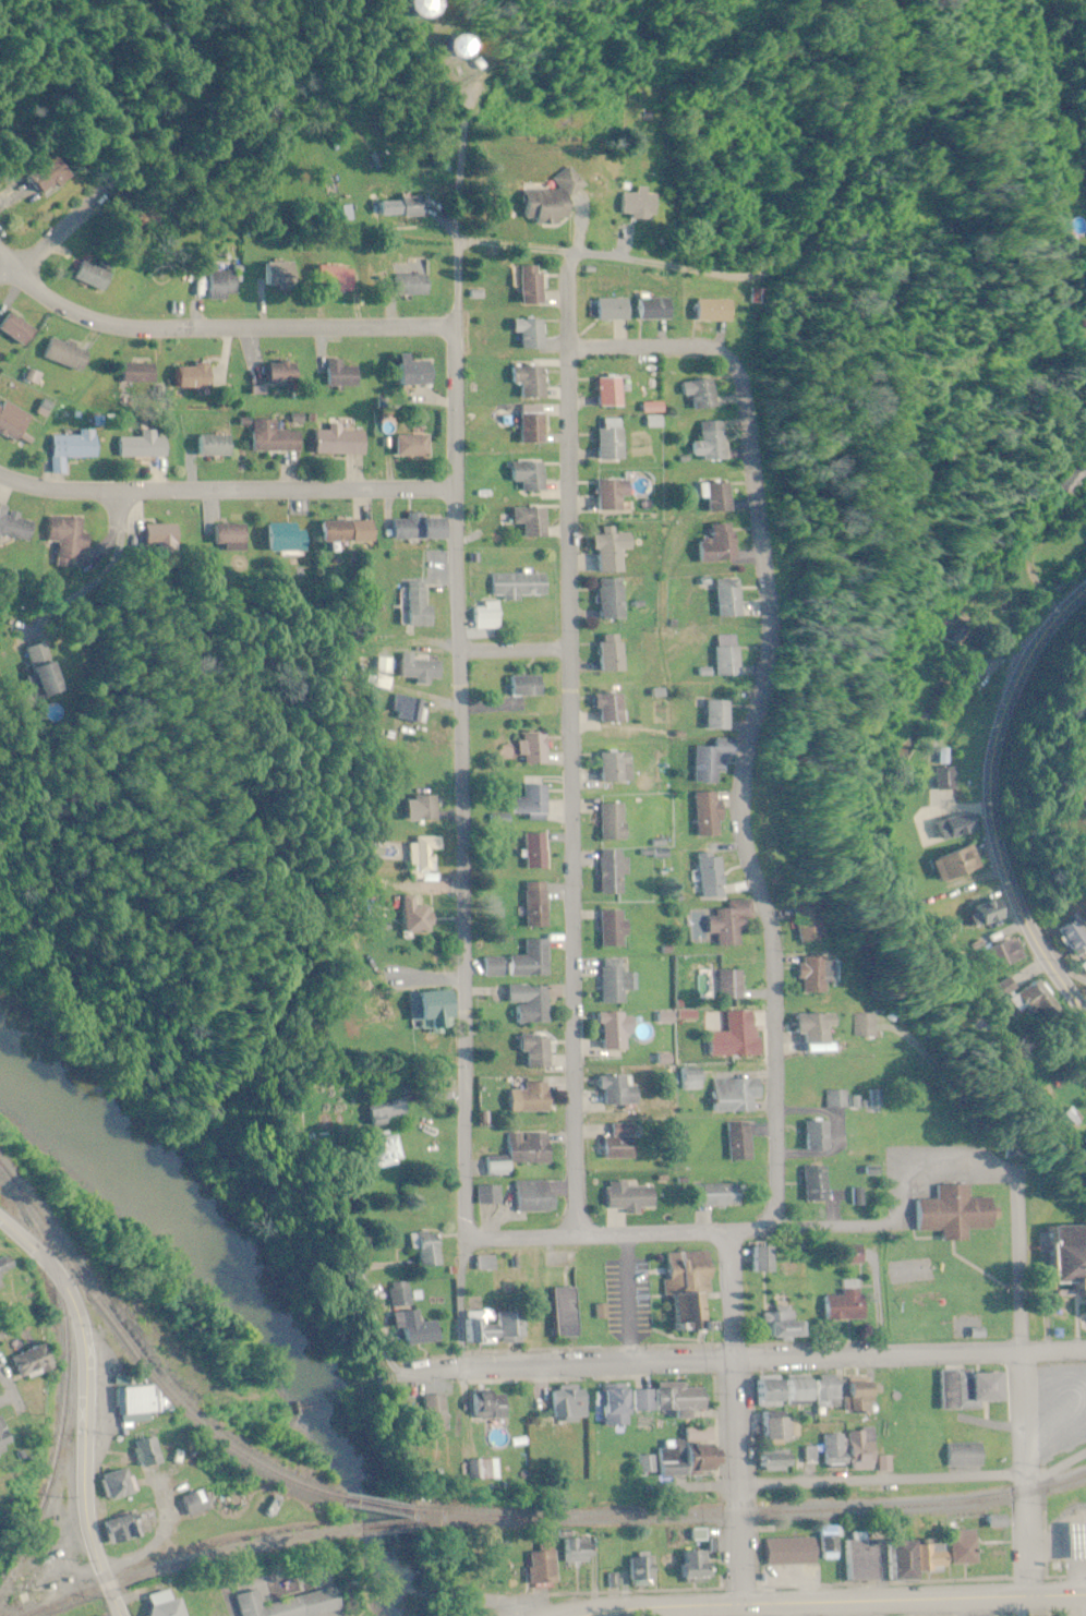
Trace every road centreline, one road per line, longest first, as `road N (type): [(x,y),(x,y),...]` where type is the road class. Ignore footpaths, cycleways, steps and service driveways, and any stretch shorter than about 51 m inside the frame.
road 1 (residential): [(460,1367),(456,276)]
road 2 (residential): [(579,1233),(566,351),(572,255)]
road 3 (residential): [(774,1229),(775,920),(758,865),(748,784),(774,699),(782,607),(747,389),(737,367),(714,352)]
road 4 (residential): [(456,276),(456,243),(720,276),(757,276),(791,261),(816,230),(834,179),(866,0)]
road 5 (residential): [(1085,1349),(460,1367)]
road 6 (residential): [(1012,1167),(897,1167),(900,1227),(464,1240)]
road 7 (primary): [(602,1615),(1085,1599)]
road 8 (primary): [(1085,1011),(1025,919),(998,853),(990,789),(996,733),(1025,667),(1085,590)]
road 9 (residential): [(457,489),(75,495),(0,479)]
road 10 (residential): [(456,333),(109,325),(63,307),(14,269)]
road 11 (residential): [(1028,1600),(1027,1352),(1012,1167)]
road 12 (secondary): [(118,1615),(83,1506),(80,1324),(46,1264),(0,1223)]
road 13 (residential): [(739,1606),(728,1230)]
road 14 (residential): [(739,1486),(1029,1481),(1085,1455)]
road 15 (residential): [(714,352),(566,351)]
road 16 (residential): [(14,269),(118,172)]

